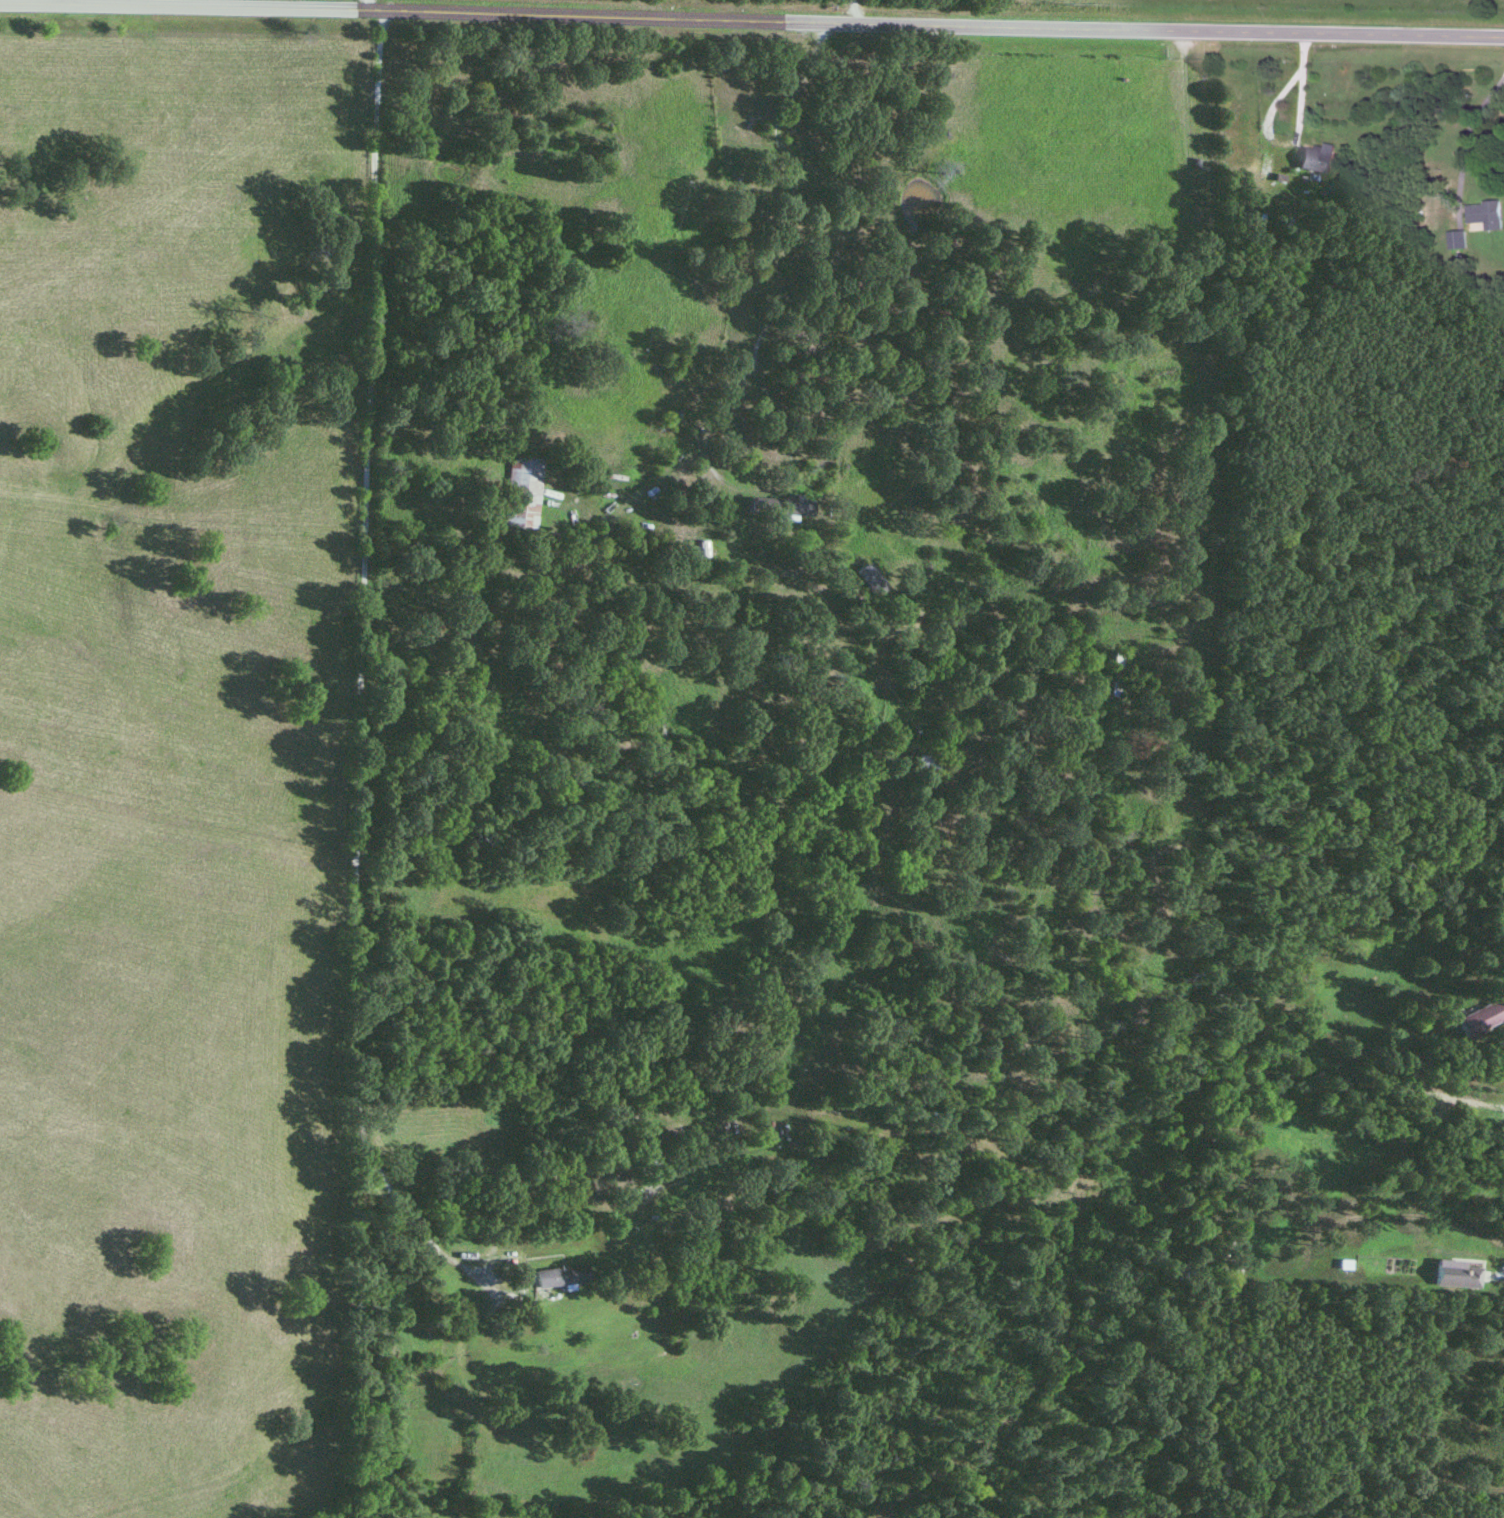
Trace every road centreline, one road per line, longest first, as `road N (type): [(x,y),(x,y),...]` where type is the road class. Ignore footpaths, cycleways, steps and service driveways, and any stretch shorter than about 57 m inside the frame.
road 1 (secondary): [(1503,42),(0,4)]

